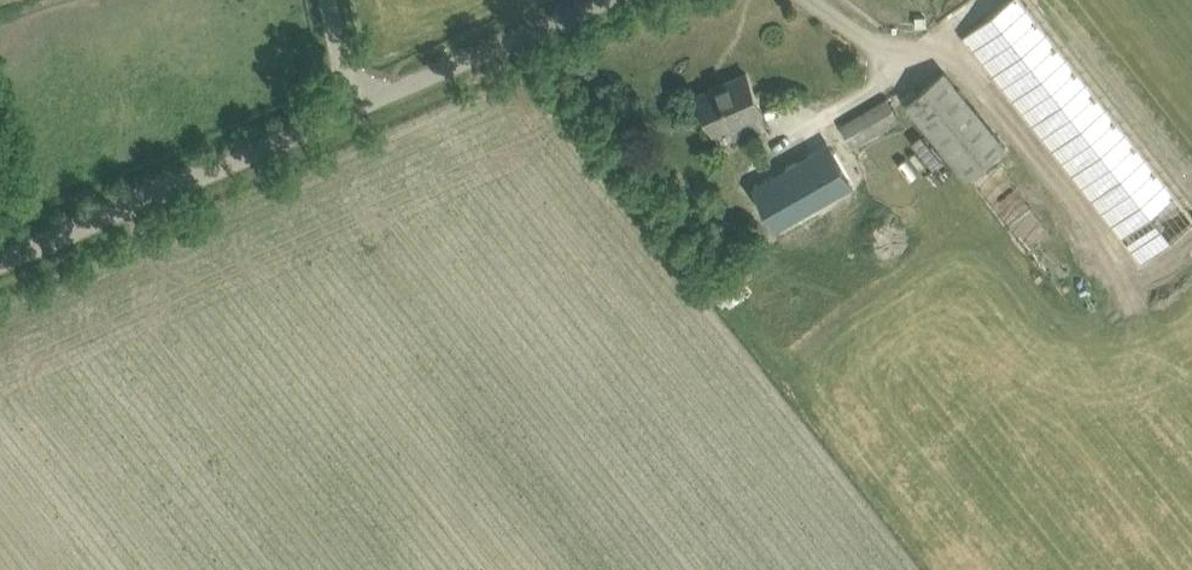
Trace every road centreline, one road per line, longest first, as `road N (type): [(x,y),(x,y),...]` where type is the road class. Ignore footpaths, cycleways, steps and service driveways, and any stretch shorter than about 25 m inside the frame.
road 1 (unclassified): [(0,270),(359,110)]
road 2 (unclassified): [(359,110),(606,0)]

